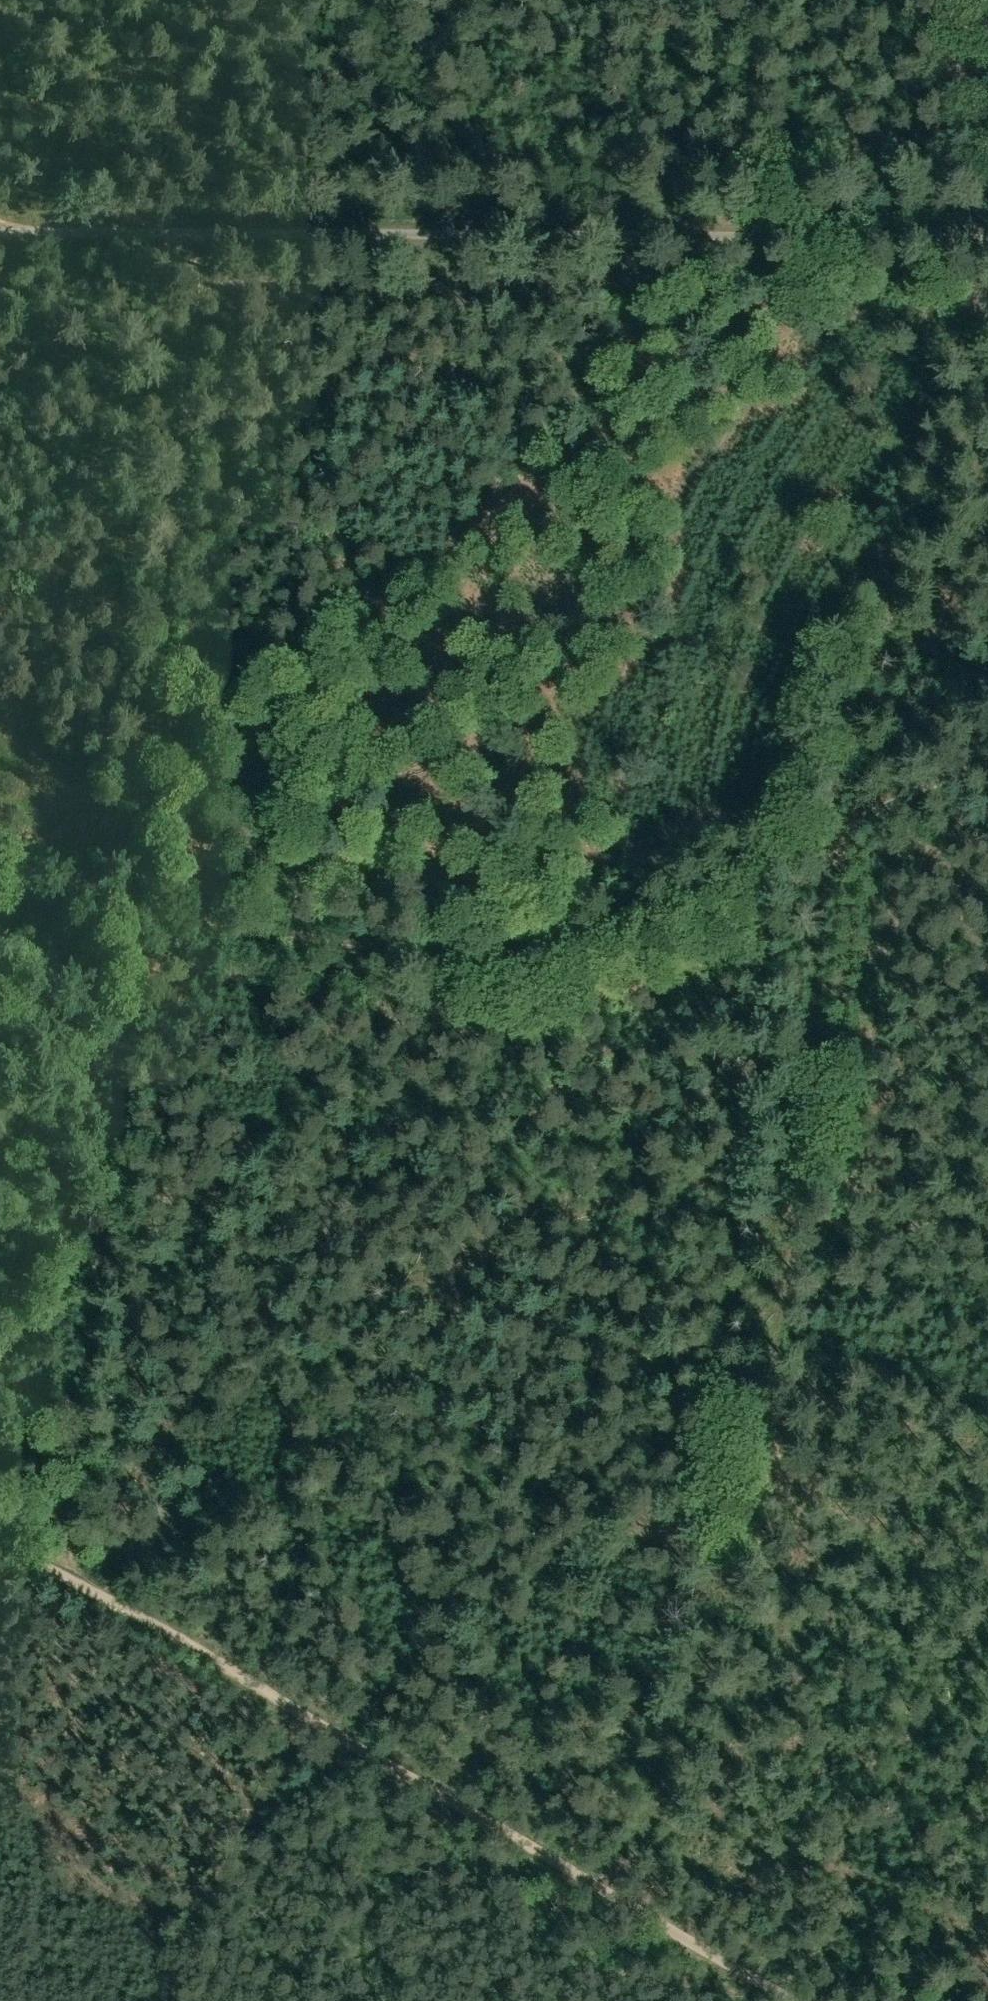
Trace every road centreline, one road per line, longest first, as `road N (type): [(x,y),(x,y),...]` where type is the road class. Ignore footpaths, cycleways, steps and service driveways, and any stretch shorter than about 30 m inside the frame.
road 1 (track): [(987,774),(501,930),(290,958),(135,954),(138,800),(197,228)]
road 2 (track): [(798,2000),(138,1614),(0,1545)]

